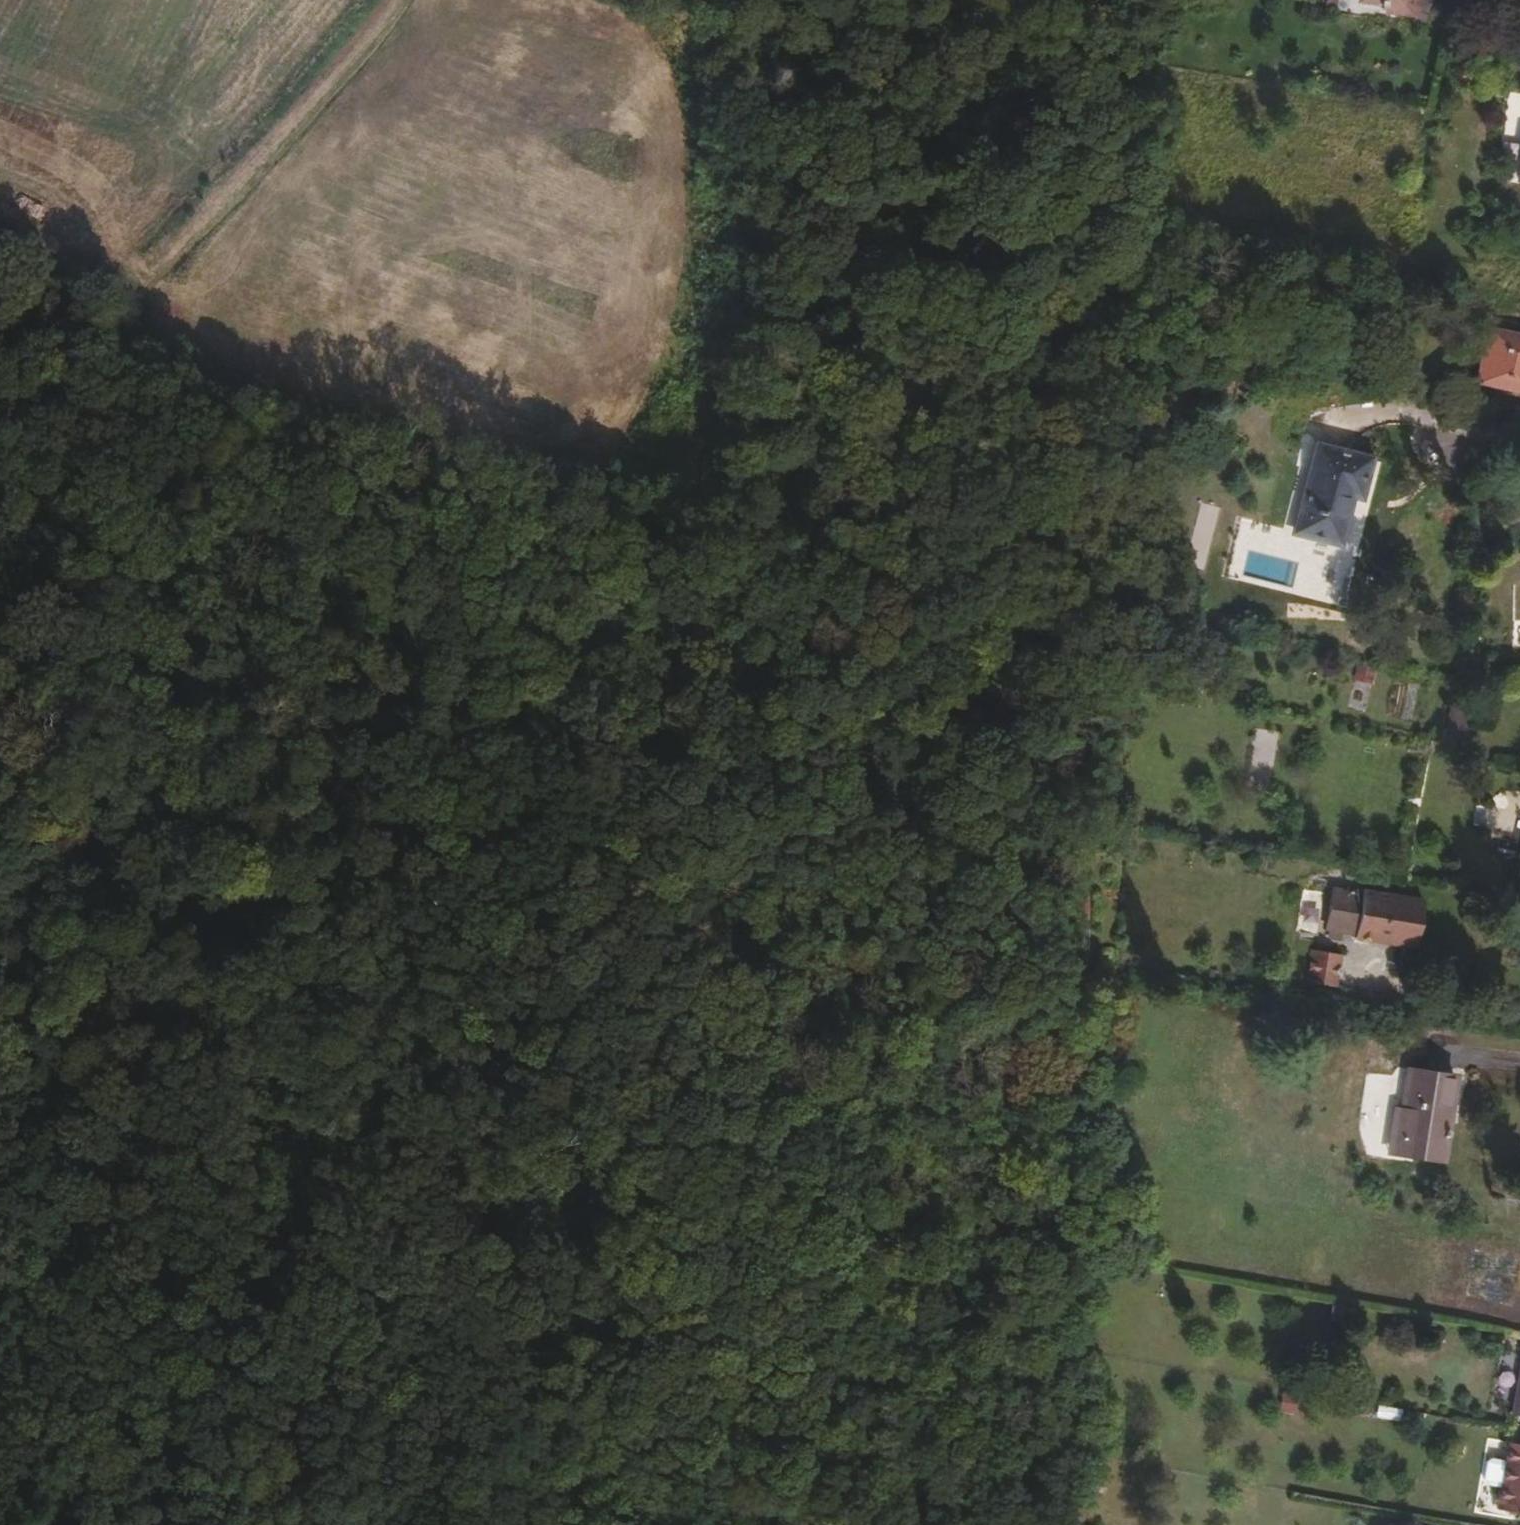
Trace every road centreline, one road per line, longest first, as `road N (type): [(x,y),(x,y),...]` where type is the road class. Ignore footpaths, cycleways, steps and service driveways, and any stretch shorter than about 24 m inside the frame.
road 1 (track): [(0,440),(392,0)]

